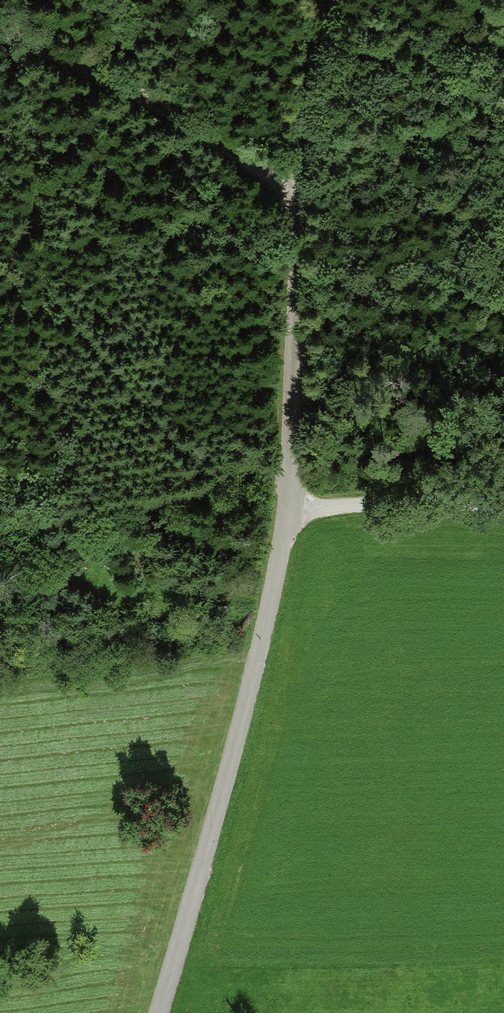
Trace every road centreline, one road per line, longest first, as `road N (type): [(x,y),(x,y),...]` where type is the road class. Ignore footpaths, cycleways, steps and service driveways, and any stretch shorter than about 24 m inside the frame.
road 1 (unclassified): [(333,0),(303,133),(287,542),(163,1012)]
road 2 (track): [(301,201),(179,114),(0,33)]
road 3 (track): [(292,506),(503,504)]

